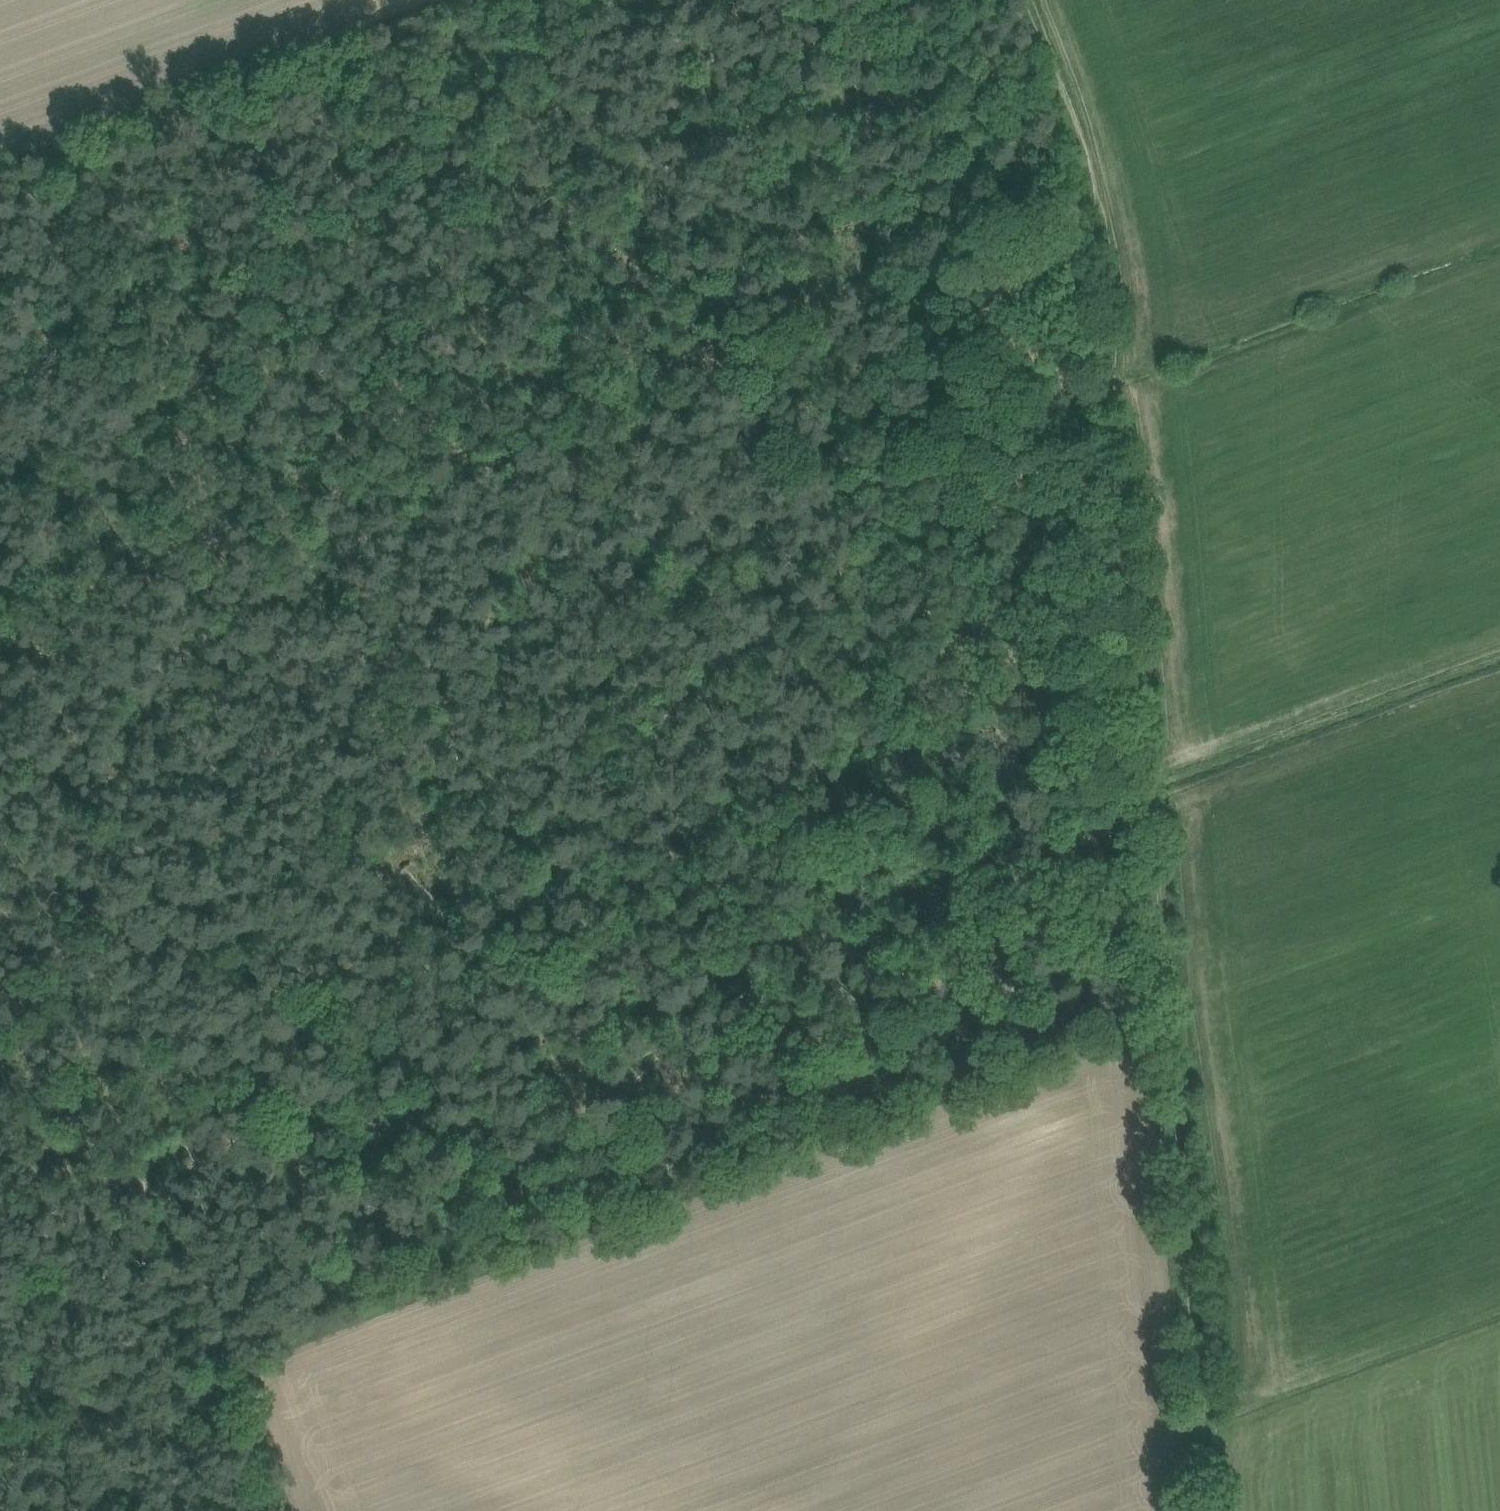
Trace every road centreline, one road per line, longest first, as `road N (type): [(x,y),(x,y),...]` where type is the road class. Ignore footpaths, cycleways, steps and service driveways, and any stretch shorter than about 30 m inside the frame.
road 1 (track): [(1085,185),(1108,266),(1124,498),(1169,901)]
road 2 (track): [(1204,1510),(1169,901)]
road 3 (track): [(1031,0),(1085,185)]

